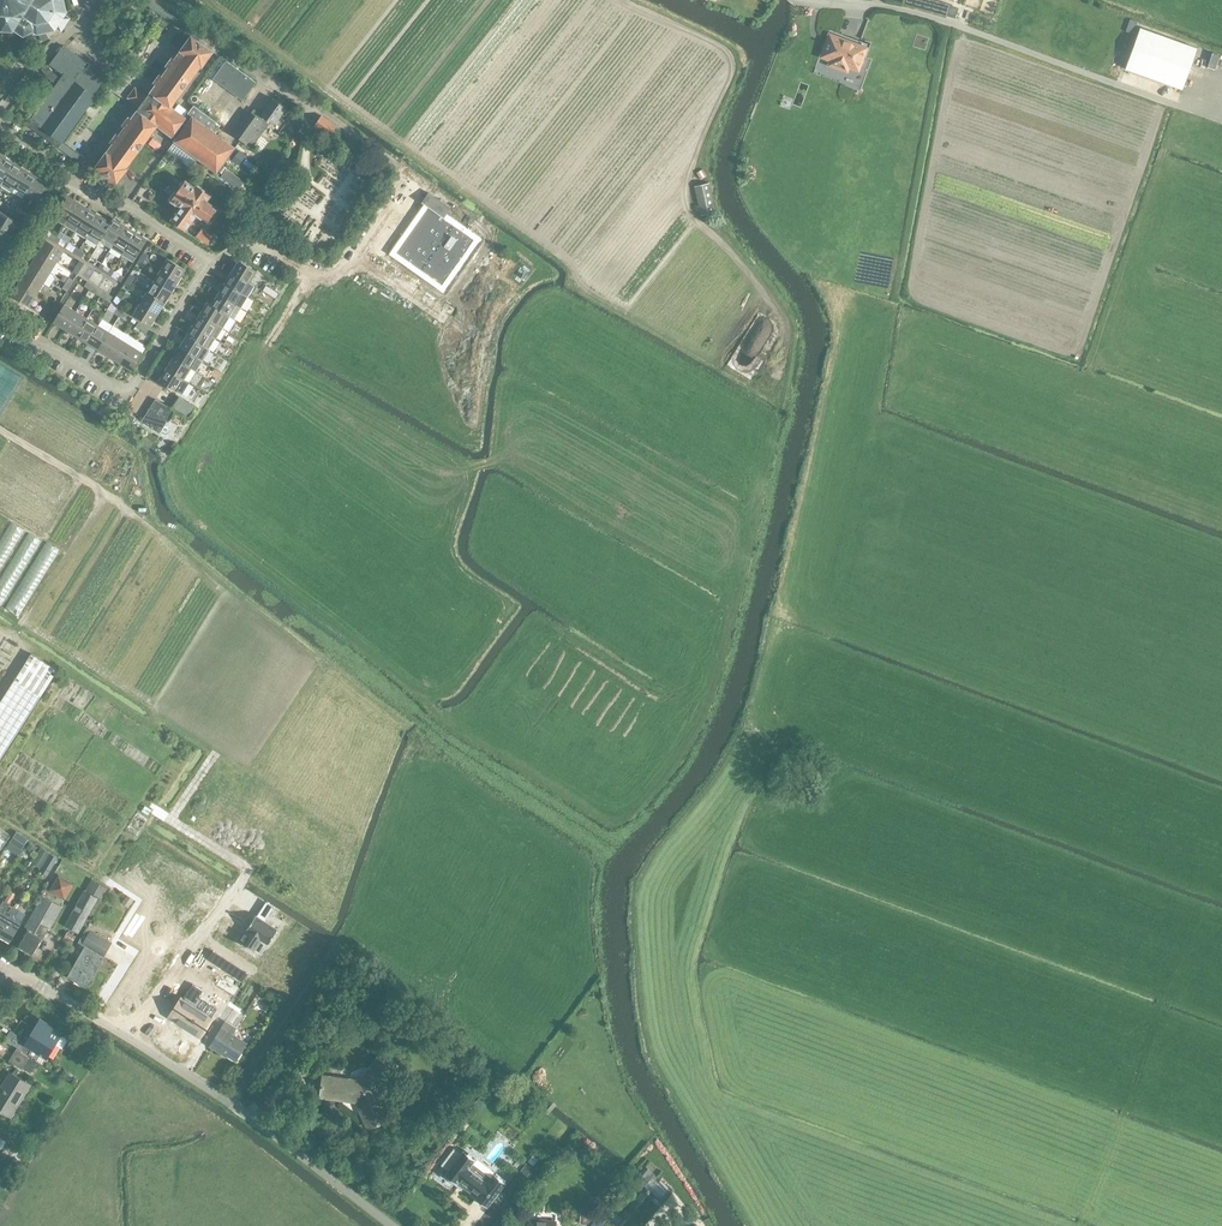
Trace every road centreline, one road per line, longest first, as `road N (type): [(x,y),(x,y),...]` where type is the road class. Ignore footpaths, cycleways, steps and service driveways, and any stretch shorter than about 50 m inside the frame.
road 1 (track): [(723,651),(794,358),(793,325),(747,262),(691,212),(691,173),(734,74),(731,49),(627,0)]
road 2 (residential): [(0,126),(60,165),(71,185),(105,205),(122,203),(212,260),(127,395),(0,315)]
road 3 (residential): [(392,1225),(228,1100),(12,967)]
road 4 (residential): [(423,181),(161,0)]
road 5 (track): [(1086,377),(1183,107)]
road 6 (track): [(1177,965),(1083,1225)]
road 7 (residential): [(0,118),(94,0)]

